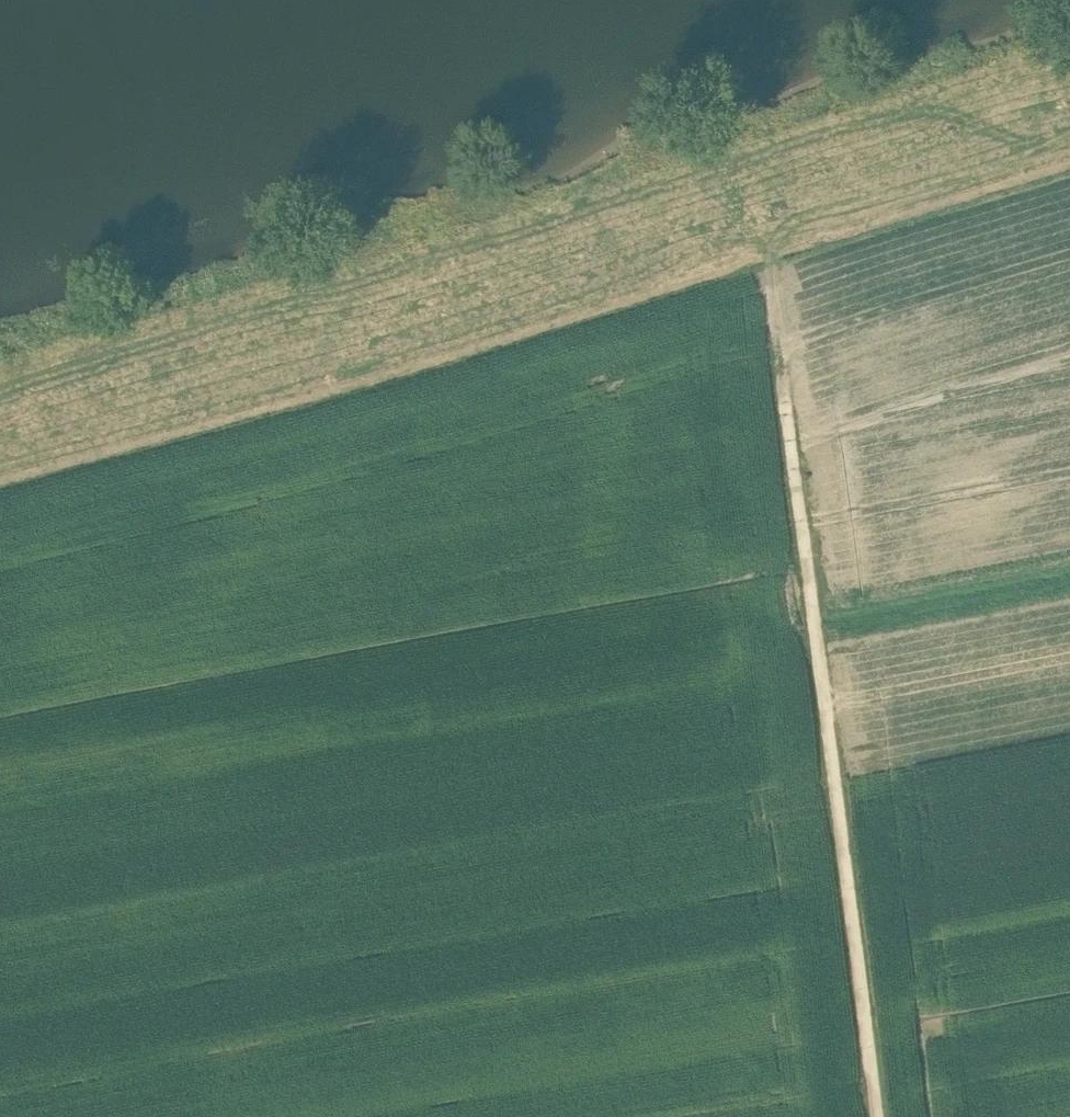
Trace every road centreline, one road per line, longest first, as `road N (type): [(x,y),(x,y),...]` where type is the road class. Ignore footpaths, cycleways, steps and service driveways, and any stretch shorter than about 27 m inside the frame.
road 1 (track): [(877,1116),(785,387)]

